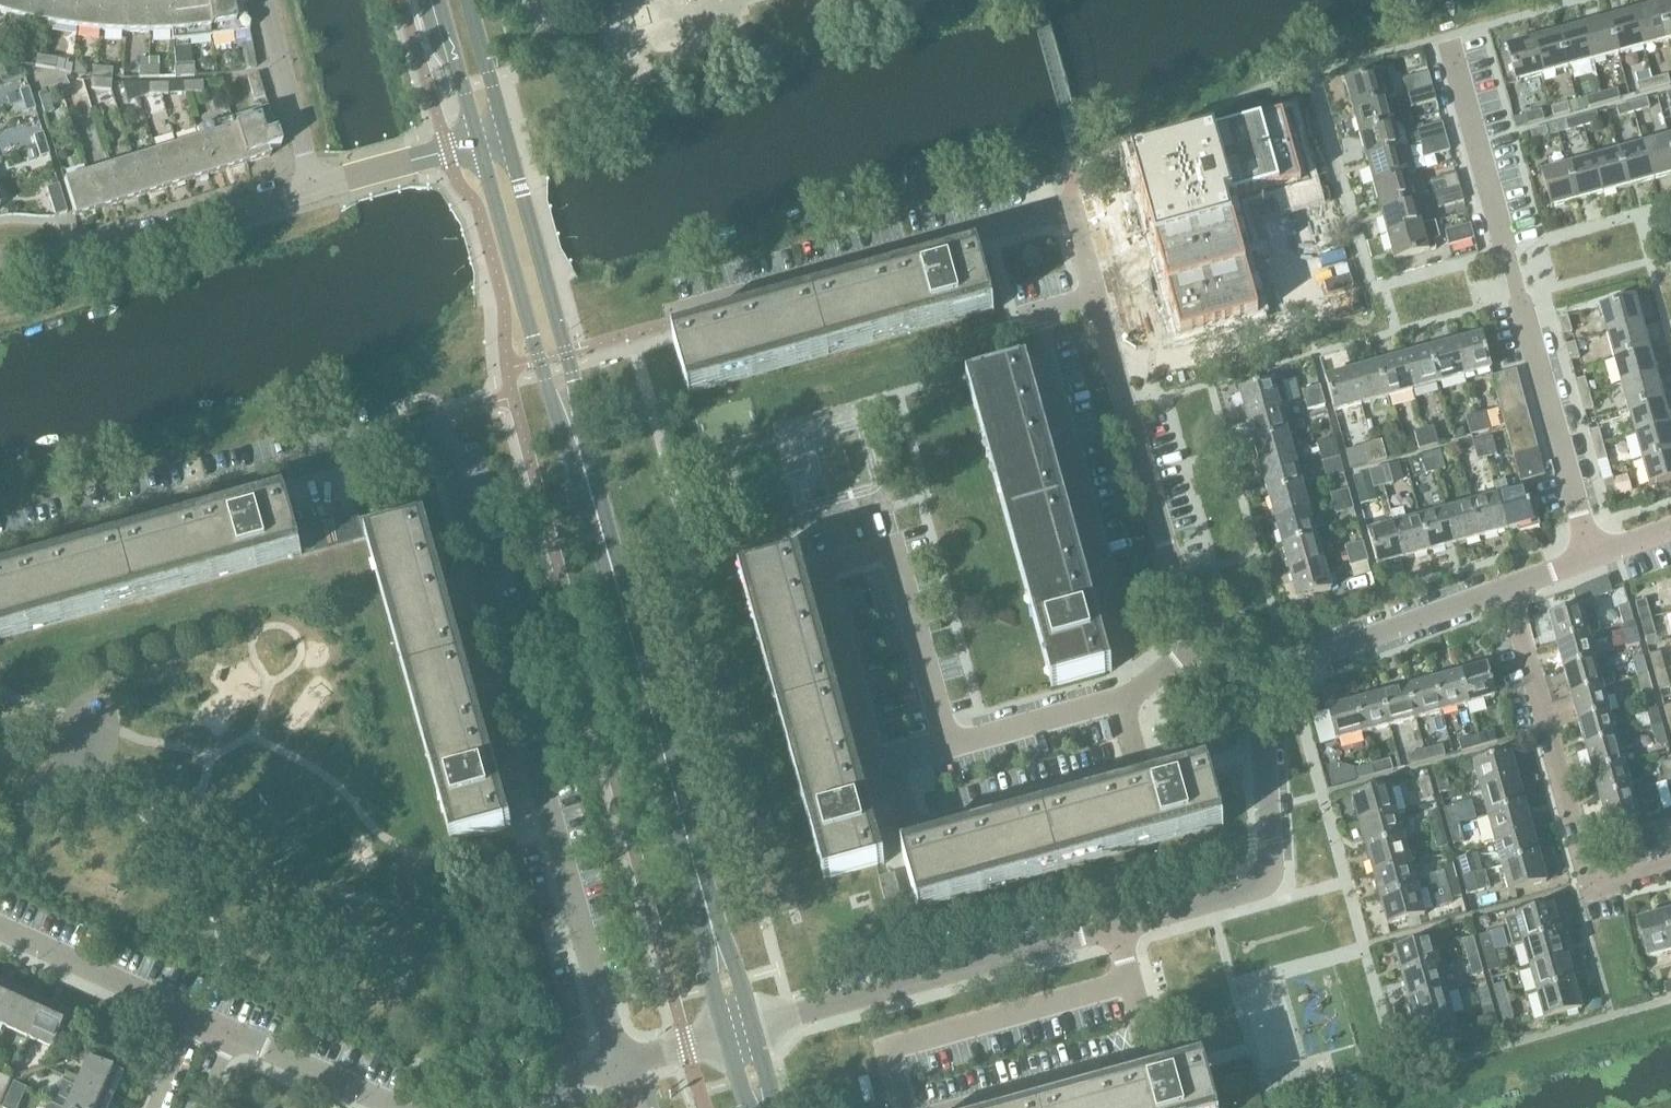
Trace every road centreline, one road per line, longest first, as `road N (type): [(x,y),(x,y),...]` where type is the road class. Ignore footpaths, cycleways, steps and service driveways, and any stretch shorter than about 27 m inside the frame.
road 1 (residential): [(740,1029),(1267,879),(1275,862),(1266,680)]
road 2 (residential): [(623,1064),(440,427)]
road 3 (unclassified): [(740,1029),(580,461)]
road 4 (unclassified): [(665,325),(1075,208),(1100,294)]
road 5 (residential): [(1596,560),(1460,76)]
road 6 (residential): [(0,558),(440,427)]
road 7 (residential): [(1510,593),(1594,883),(1607,888),(1670,871)]
road 8 (residential): [(1209,634),(1133,699),(884,765)]
road 9 (unclassified): [(580,461),(574,380),(506,134)]
road 10 (unclassified): [(479,143),(540,360),(580,461)]
road 11 (residential): [(0,257),(85,258),(316,189)]
road 12 (residential): [(1266,680),(1510,593)]
road 13 (residential): [(195,1017),(0,933)]
road 14 (residential): [(316,189),(261,0)]
road 15 (residential): [(400,1107),(235,1034)]
road 16 (residential): [(316,189),(479,143)]
road 17 (residential): [(623,1064),(462,1107)]
road 18 (unclassified): [(440,0),(479,143)]
road 19 (unclassified): [(506,134),(469,0)]

